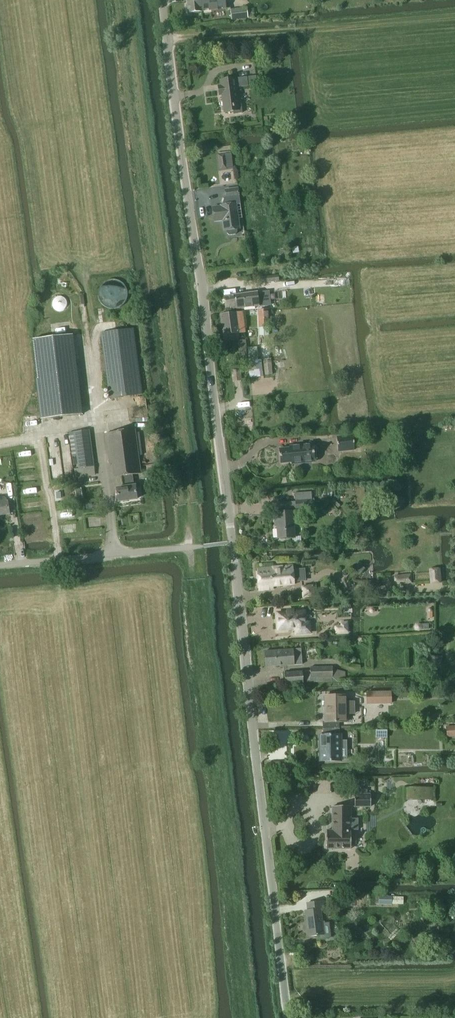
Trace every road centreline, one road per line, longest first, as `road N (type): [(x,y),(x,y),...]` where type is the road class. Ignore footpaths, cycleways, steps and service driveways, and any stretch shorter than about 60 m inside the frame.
road 1 (tertiary): [(285,1017),(162,0)]
road 2 (unclassified): [(0,565),(198,546)]

